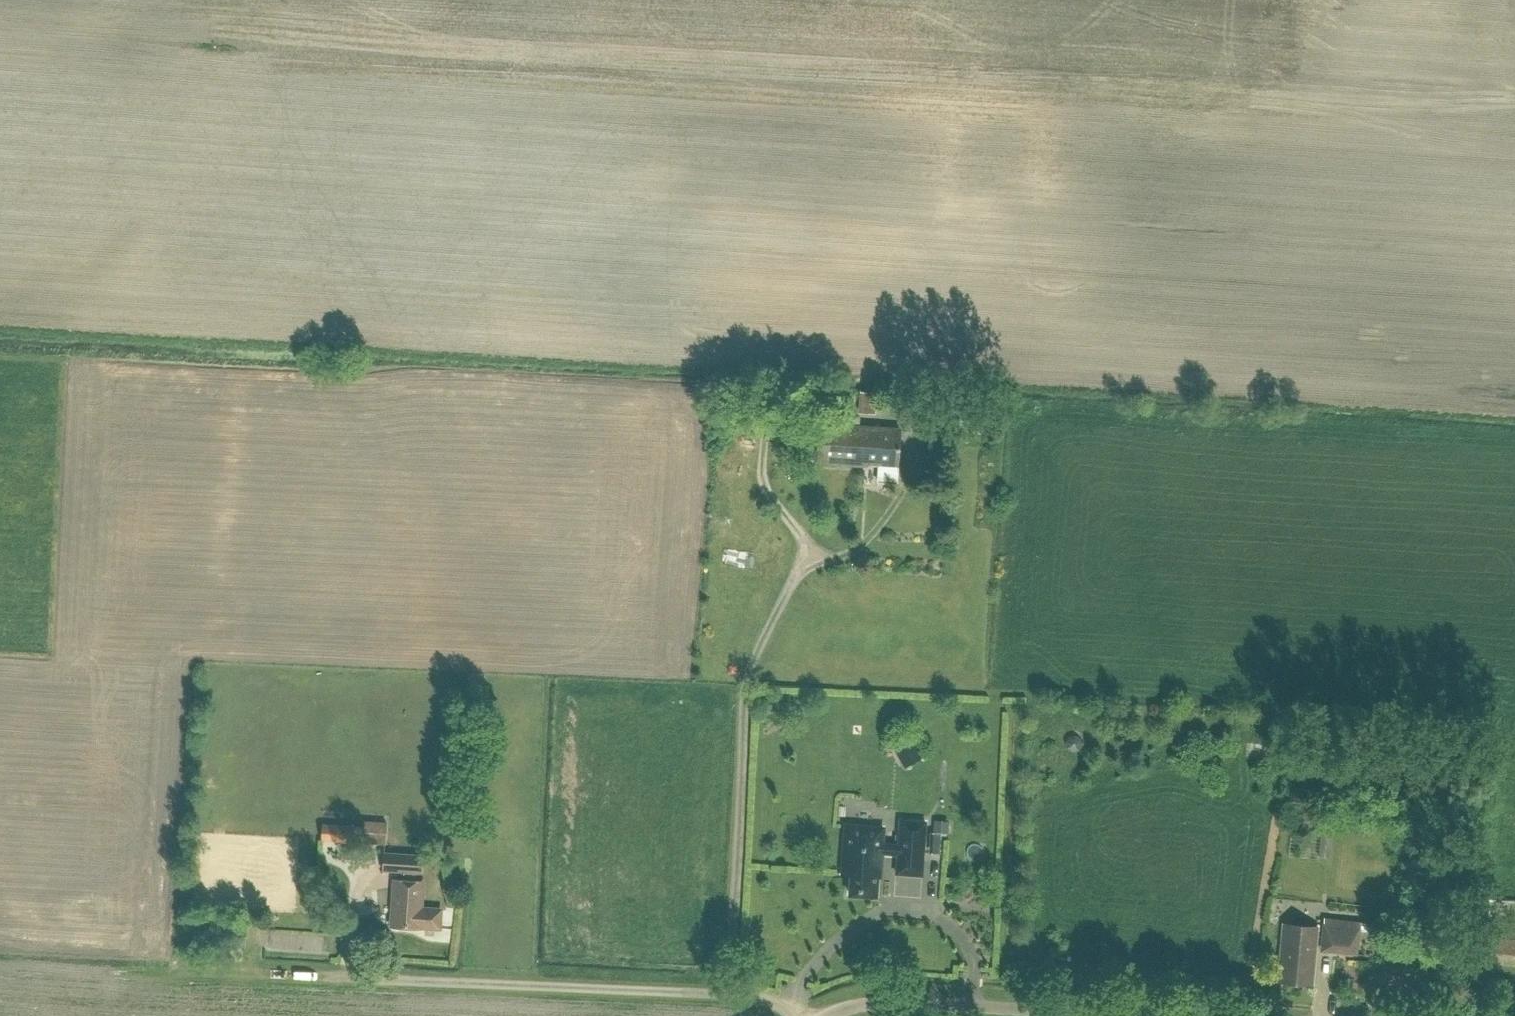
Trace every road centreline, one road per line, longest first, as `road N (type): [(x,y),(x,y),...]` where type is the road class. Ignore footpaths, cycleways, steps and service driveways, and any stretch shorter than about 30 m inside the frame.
road 1 (track): [(745,994),(732,970),(745,691),(805,561),(804,543),(765,485),(763,441)]
road 2 (track): [(798,1015),(737,992),(335,973)]
road 3 (unclassified): [(1174,1015),(896,1001),(825,1015)]
road 4 (track): [(799,572),(858,545),(918,464)]

